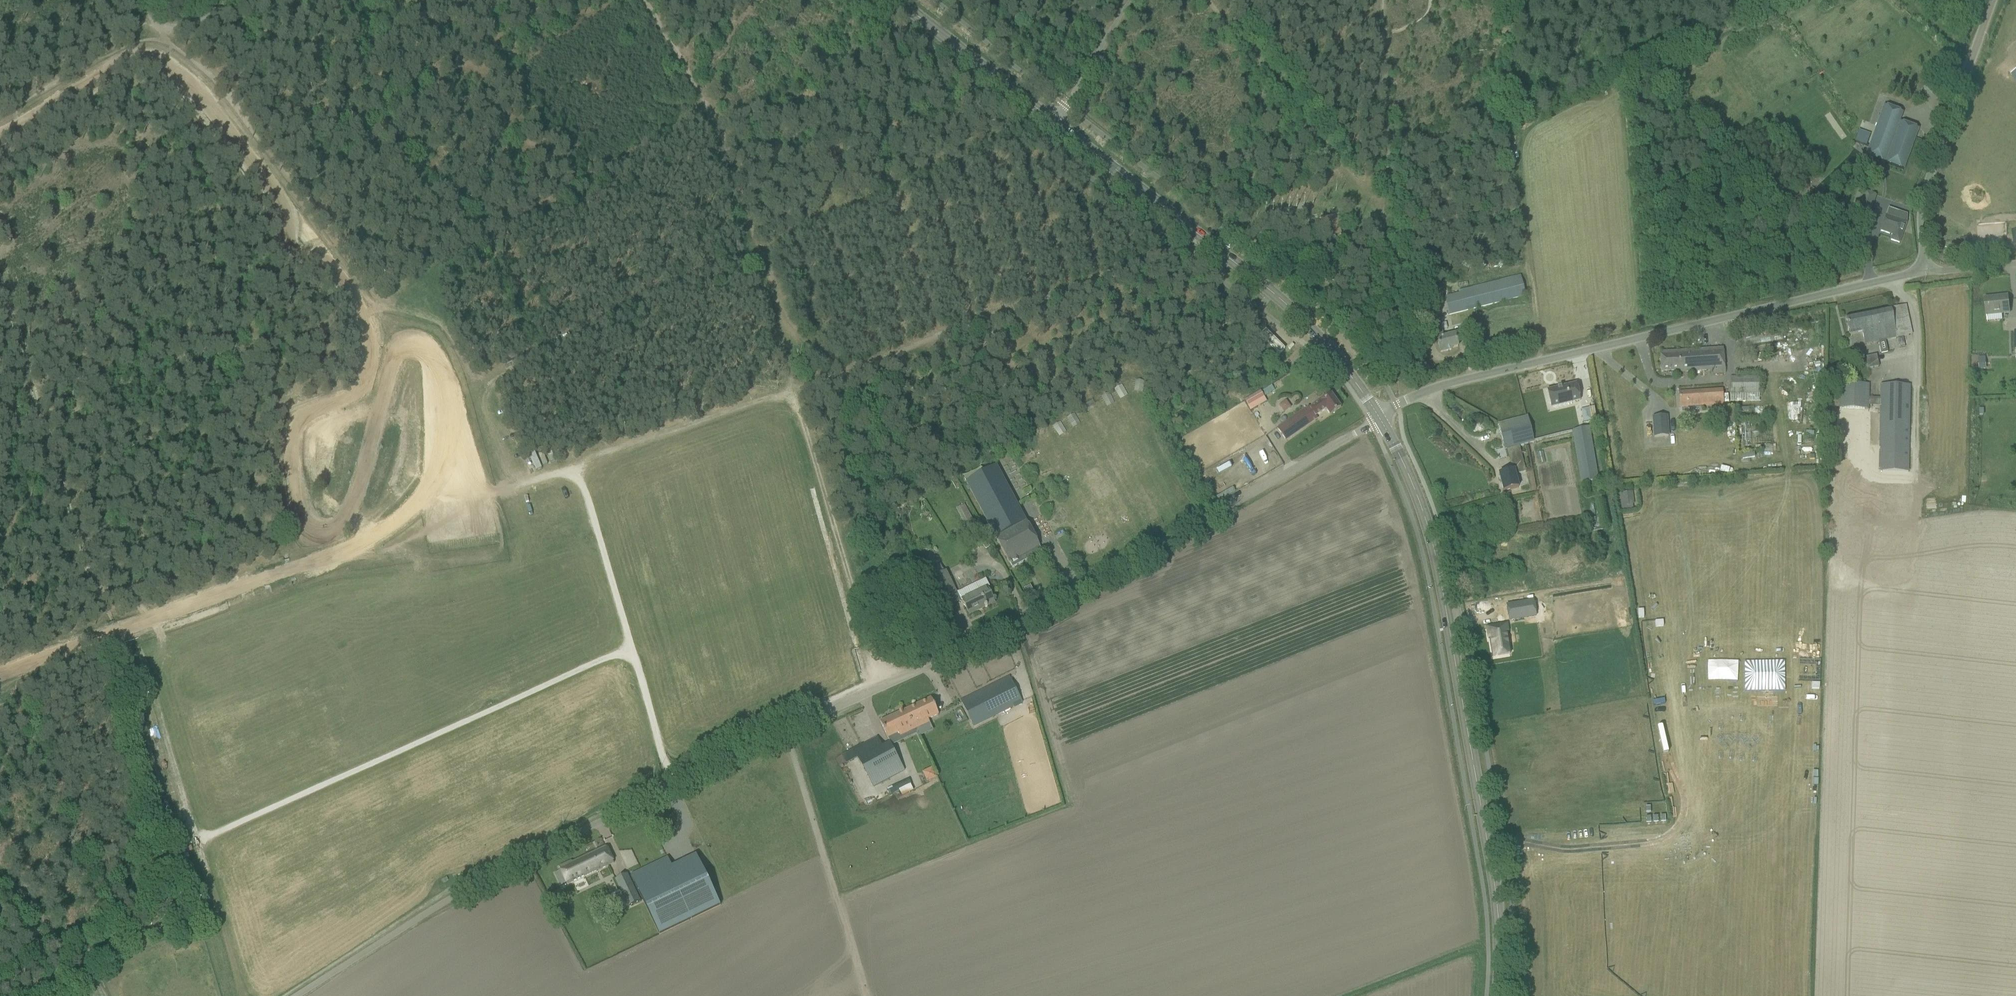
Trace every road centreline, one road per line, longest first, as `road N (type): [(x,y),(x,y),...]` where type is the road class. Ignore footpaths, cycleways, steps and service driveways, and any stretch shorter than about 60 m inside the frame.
road 1 (track): [(0,129),(125,62),(154,62),(179,75),(279,197),(292,246),(334,272),(371,354),(353,389),(295,426),(290,452),(307,530),(327,532),(350,504),(390,362),(400,355),(428,365),(442,435),(422,495),(378,532),(316,562),(111,632),(33,393)]
road 2 (unclassified): [(298,995),(521,862),(1034,615),(1379,419)]
road 3 (track): [(875,690),(789,389),(451,513),(422,495)]
road 4 (tertiary): [(1379,419),(1283,304),(891,0)]
road 5 (tertiary): [(1497,995),(1492,880),(1436,555),(1423,504),(1379,419)]
road 6 (unclassified): [(1379,419),(1441,389),(1926,273)]
road 7 (track): [(197,842),(631,646)]
road 8 (track): [(244,995),(132,625)]
road 9 (track): [(677,788),(577,465)]
road 10 (track): [(1382,242),(1340,158),(1228,0)]
road 11 (unclassified): [(1926,273),(1924,209),(1995,0)]
road 12 (track): [(1384,25),(1382,242)]
road 13 (track): [(103,995),(86,977),(0,937)]

